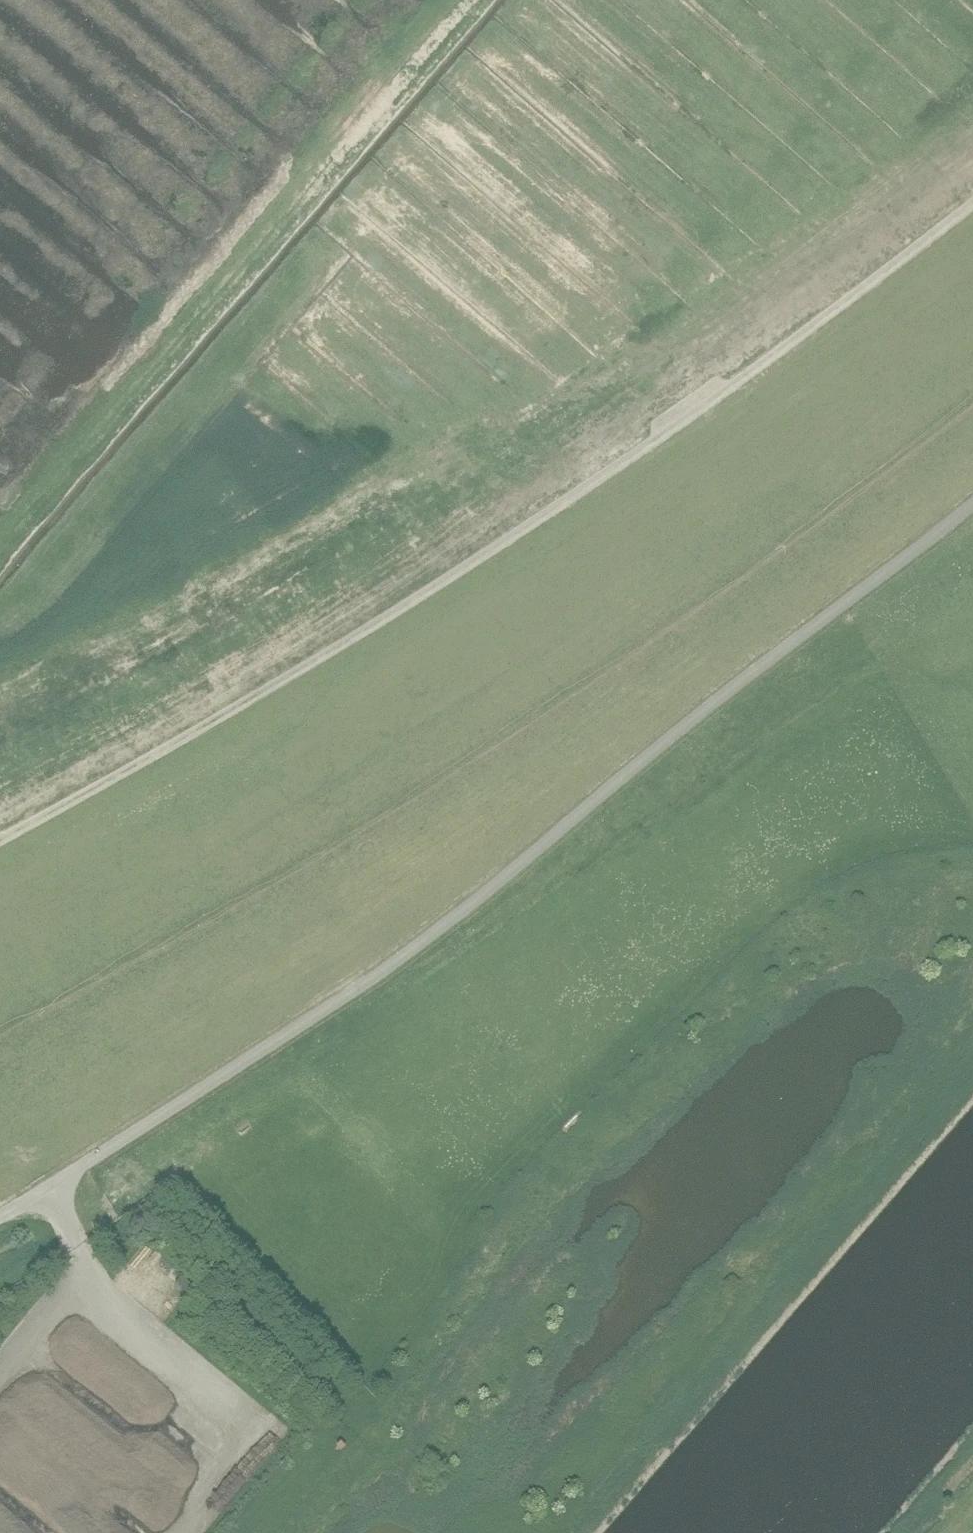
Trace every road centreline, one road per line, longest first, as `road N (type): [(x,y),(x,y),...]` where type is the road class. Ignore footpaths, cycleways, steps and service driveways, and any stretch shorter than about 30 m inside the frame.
road 1 (track): [(0,1207),(356,978),(972,493)]
road 2 (track): [(0,830),(208,716),(409,591),(717,381),(972,190)]

